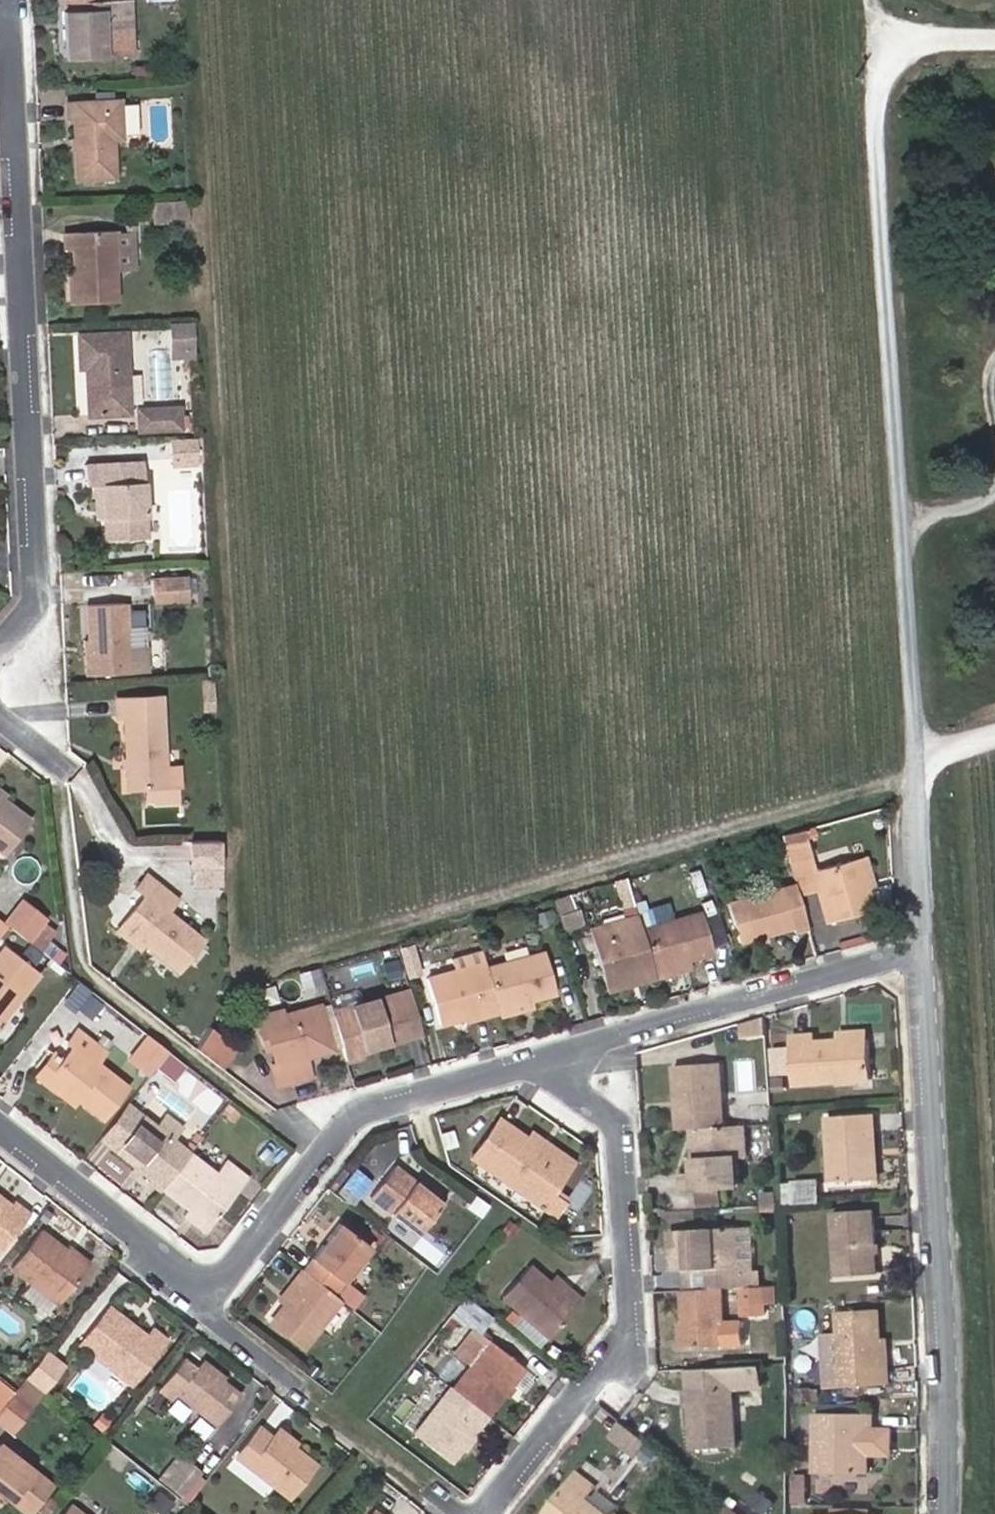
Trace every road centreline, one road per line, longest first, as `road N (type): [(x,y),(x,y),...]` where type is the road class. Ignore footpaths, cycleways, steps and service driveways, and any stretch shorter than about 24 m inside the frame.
road 1 (residential): [(923,952),(918,766),(871,131)]
road 2 (residential): [(0,1127),(179,1278),(202,1285),(235,1269),(366,1113),(539,1064)]
road 3 (residential): [(10,0),(42,593),(0,638)]
road 4 (residential): [(946,1513),(923,952)]
road 5 (residential): [(539,1064),(627,1128),(639,1308),(484,1513)]
road 6 (residential): [(539,1064),(923,952)]
road 7 (track): [(871,131),(880,75),(922,44),(994,38)]

